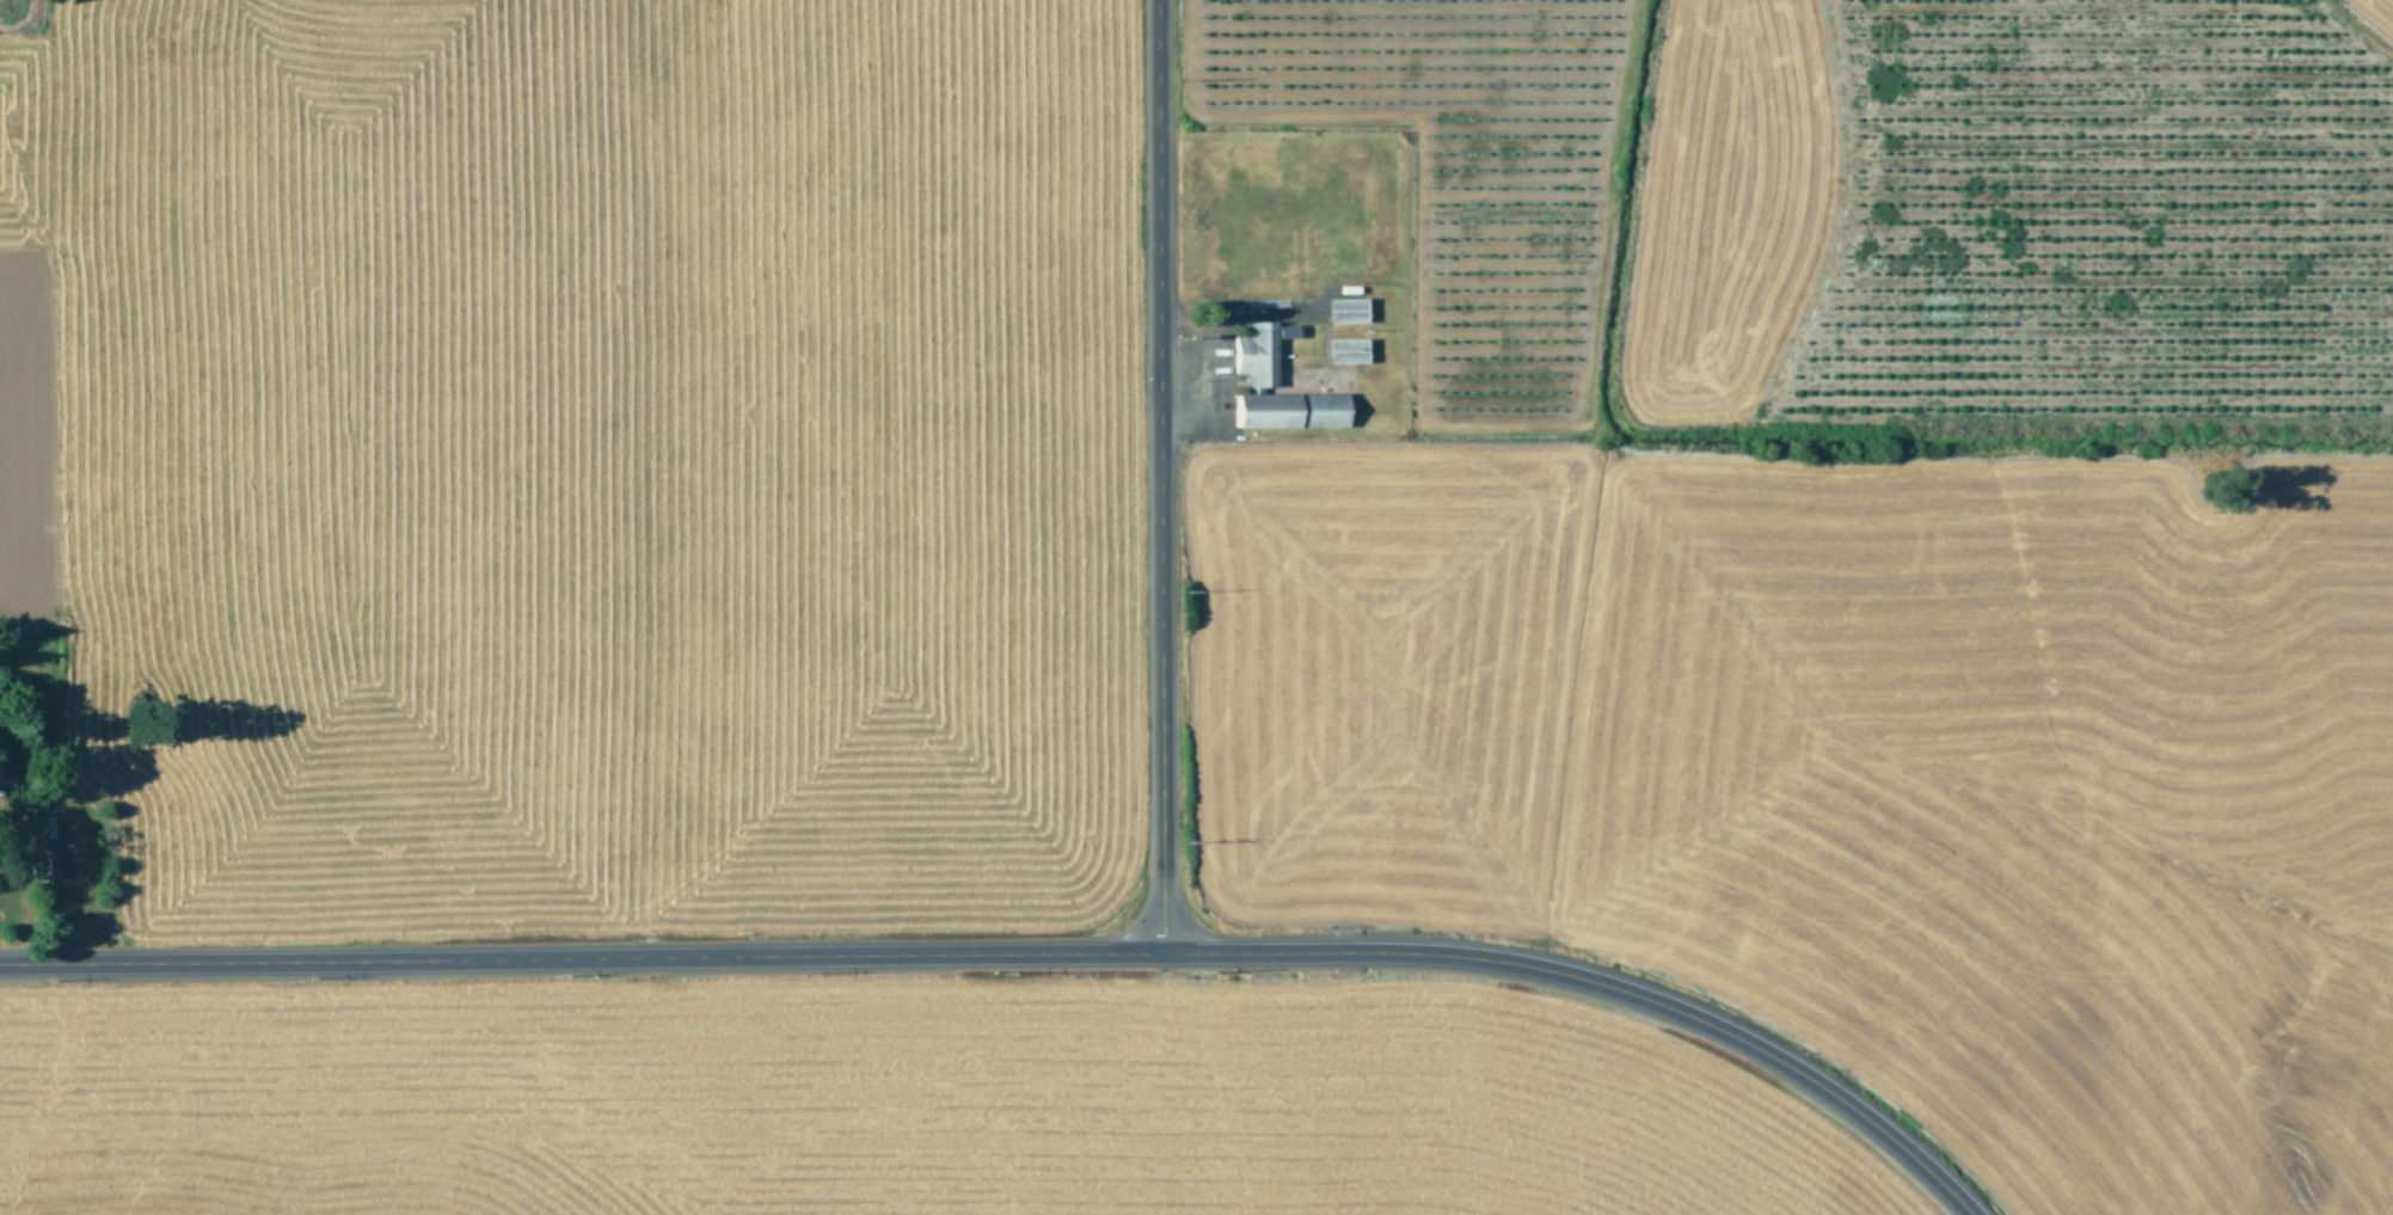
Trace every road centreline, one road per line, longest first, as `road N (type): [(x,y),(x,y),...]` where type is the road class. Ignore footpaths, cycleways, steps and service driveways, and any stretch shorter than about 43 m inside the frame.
road 1 (secondary): [(0,966),(1164,951),(1468,961),(1665,1012),(1828,1097),(1971,1214)]
road 2 (residential): [(1164,951),(1155,0)]

